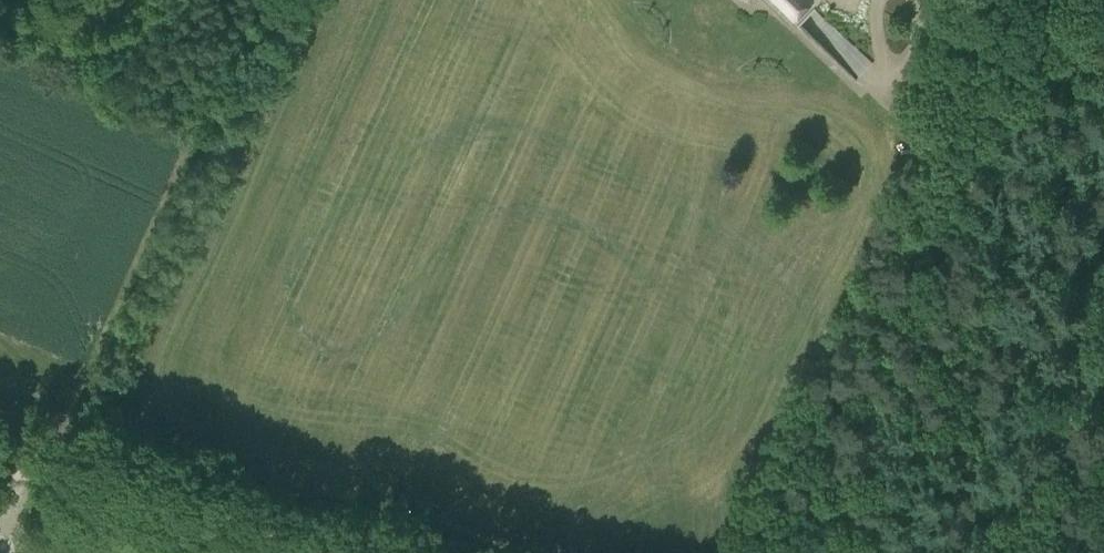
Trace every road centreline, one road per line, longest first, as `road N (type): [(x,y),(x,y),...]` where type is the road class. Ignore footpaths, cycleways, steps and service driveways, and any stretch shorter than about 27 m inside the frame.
road 1 (track): [(338,552),(38,464),(0,461)]
road 2 (unclassified): [(1007,552),(1103,254)]

